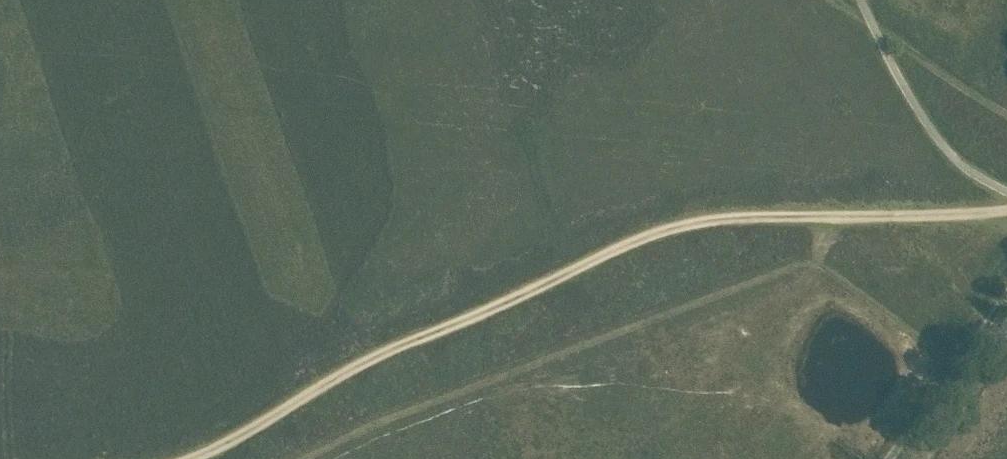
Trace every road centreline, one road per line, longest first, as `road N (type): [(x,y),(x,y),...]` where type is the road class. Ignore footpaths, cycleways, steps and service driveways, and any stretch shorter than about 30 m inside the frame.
road 1 (track): [(1006,220),(722,221),(623,244),(183,458)]
road 2 (track): [(1006,284),(881,458)]
road 3 (track): [(1006,115),(838,0)]

